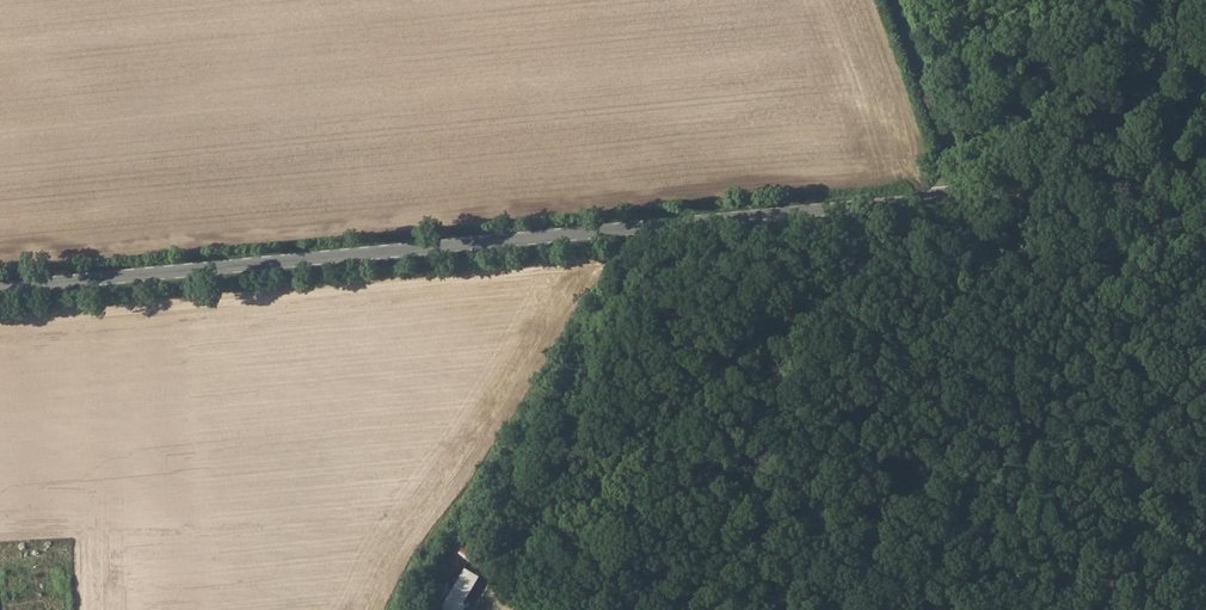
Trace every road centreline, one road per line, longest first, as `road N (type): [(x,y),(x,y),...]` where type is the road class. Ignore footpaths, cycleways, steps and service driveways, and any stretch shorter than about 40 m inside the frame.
road 1 (unclassified): [(0,291),(1205,180)]

